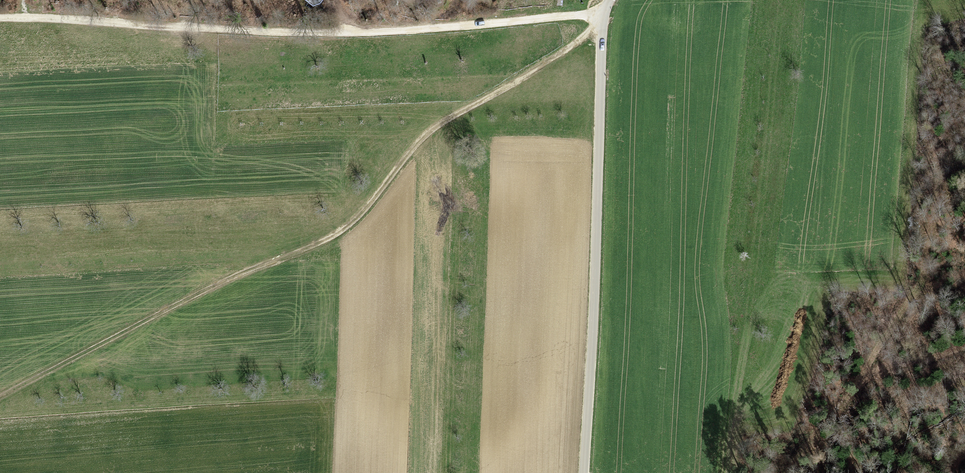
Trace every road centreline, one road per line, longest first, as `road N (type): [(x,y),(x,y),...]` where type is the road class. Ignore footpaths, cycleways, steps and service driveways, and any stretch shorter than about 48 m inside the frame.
road 1 (track): [(0,17),(315,34),(603,13),(581,41),(427,133),(362,213),(318,246),(240,276),(0,395)]
road 2 (unclassified): [(582,472),(600,32),(609,0)]

